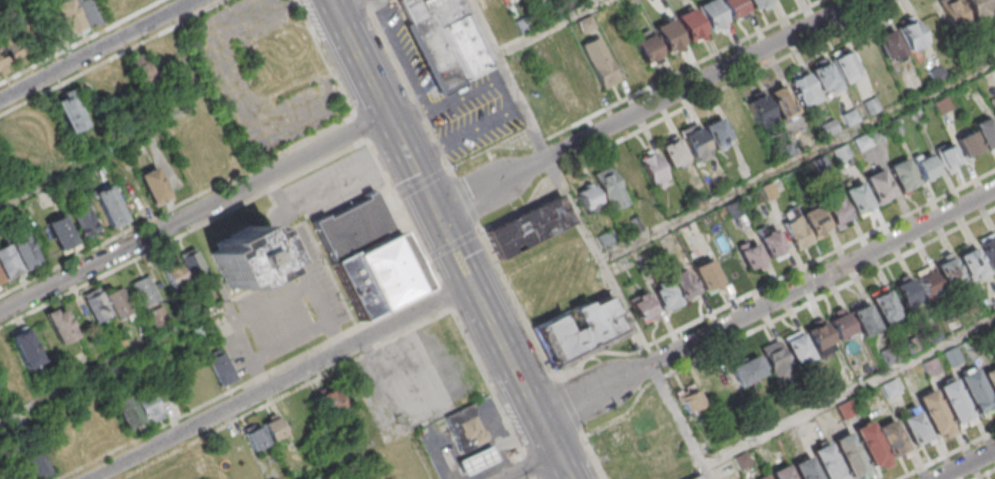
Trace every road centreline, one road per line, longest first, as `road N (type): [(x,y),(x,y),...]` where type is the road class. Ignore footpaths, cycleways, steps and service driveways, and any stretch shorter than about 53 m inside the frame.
road 1 (residential): [(994,190),(538,419)]
road 2 (residential): [(862,0),(435,214)]
road 3 (residential): [(385,114),(0,313)]
road 4 (residential): [(470,284),(90,478)]
road 5 (tertiary): [(568,478),(435,214)]
road 6 (residential): [(195,0),(0,100)]
road 7 (tertiary): [(385,114),(332,0)]

